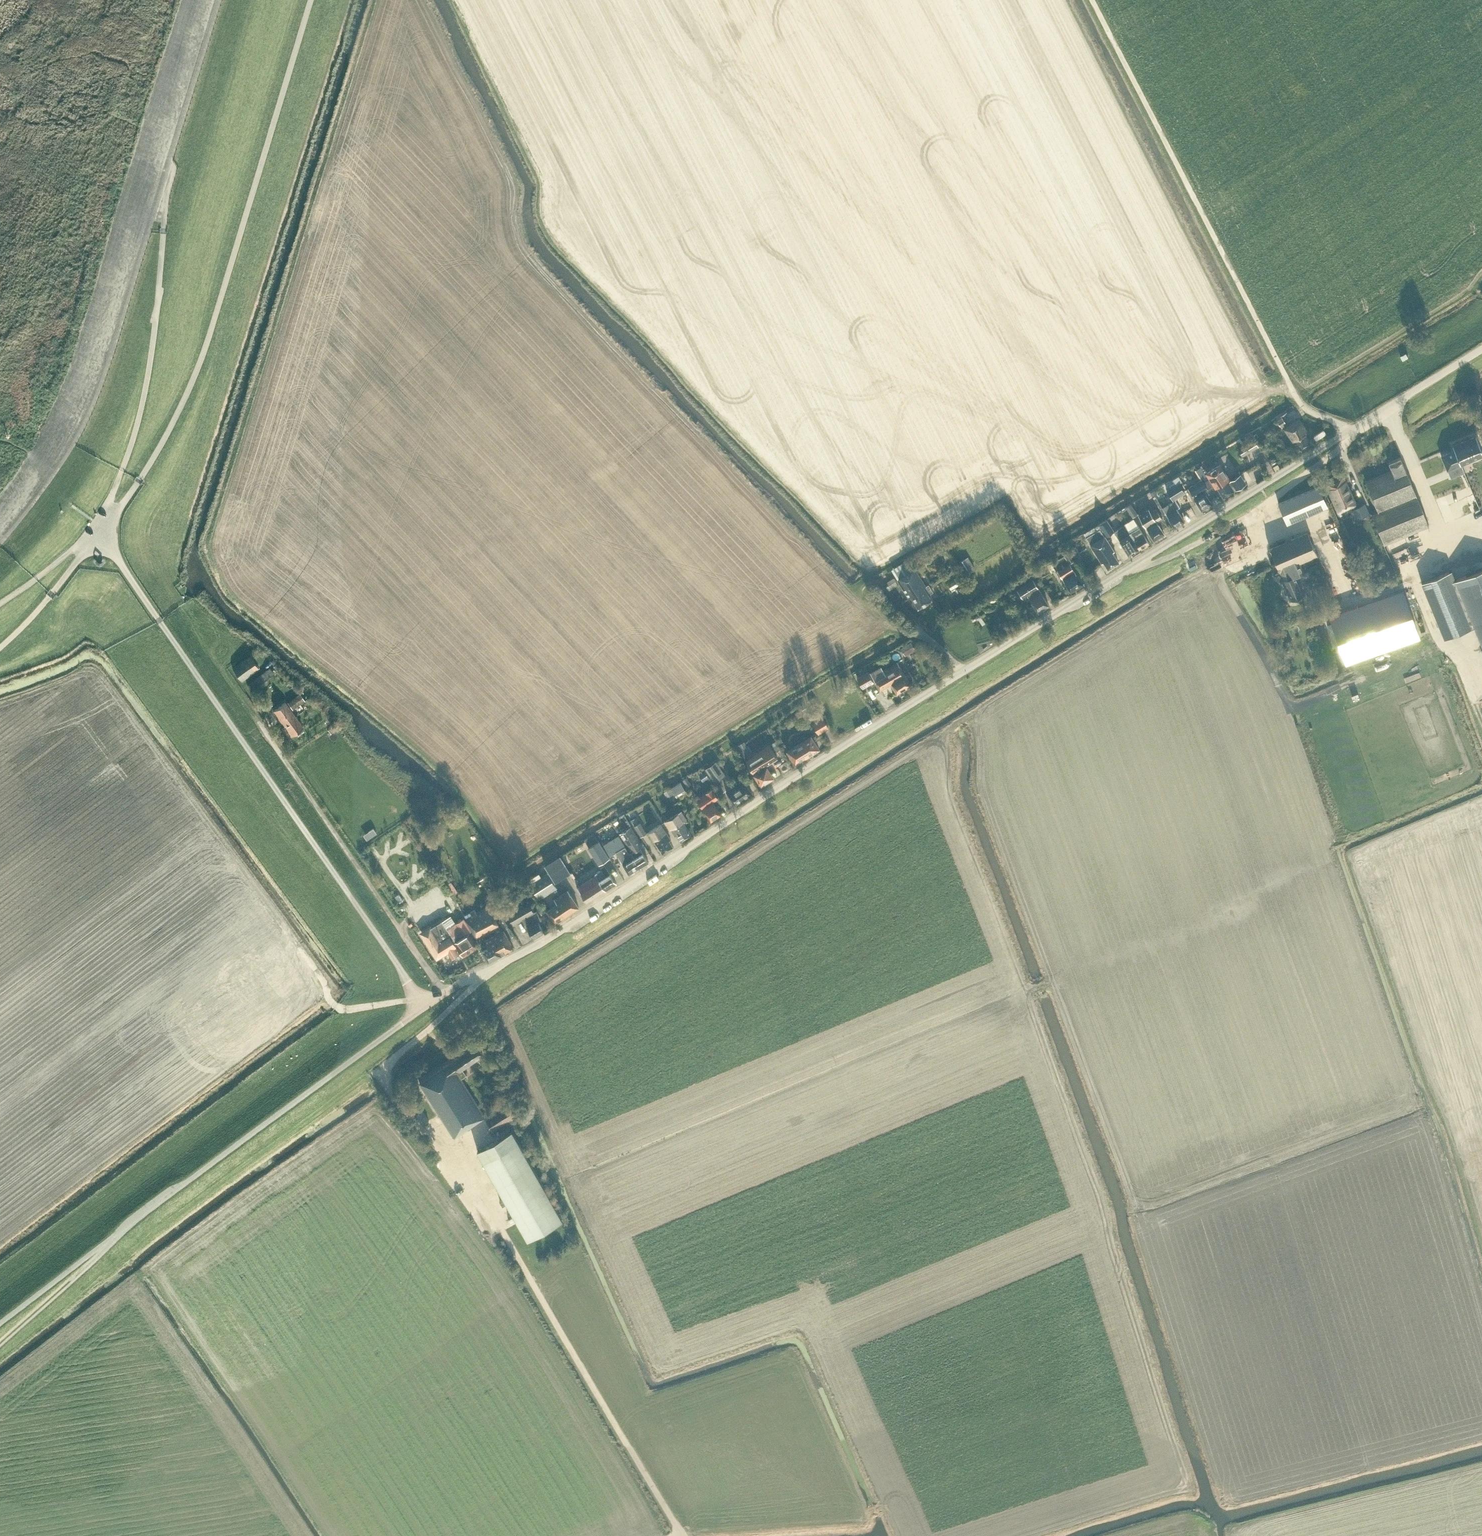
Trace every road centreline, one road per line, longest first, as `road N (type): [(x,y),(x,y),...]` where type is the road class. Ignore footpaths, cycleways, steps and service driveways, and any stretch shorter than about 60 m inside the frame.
road 1 (unclassified): [(422,1007),(617,894),(1481,348)]
road 2 (unclassified): [(98,536),(159,445),(198,366),(310,0)]
road 3 (unclassified): [(422,1007),(98,536)]
road 4 (unclassified): [(0,1323),(422,1007)]
road 5 (track): [(1092,0),(1295,394),(1345,434)]
road 6 (unclassified): [(0,648),(98,536)]

